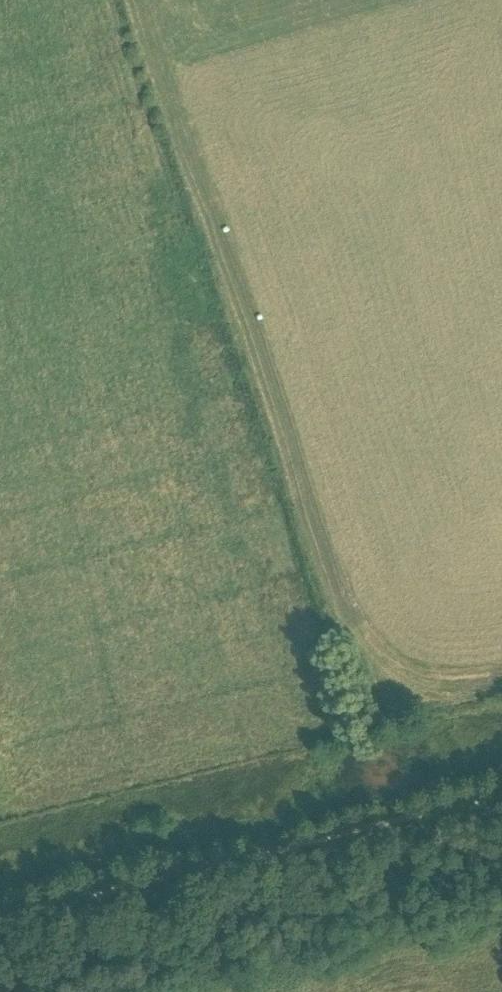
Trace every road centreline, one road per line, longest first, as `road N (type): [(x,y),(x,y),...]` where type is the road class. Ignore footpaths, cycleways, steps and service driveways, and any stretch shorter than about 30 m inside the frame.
road 1 (track): [(501,795),(0,915)]

